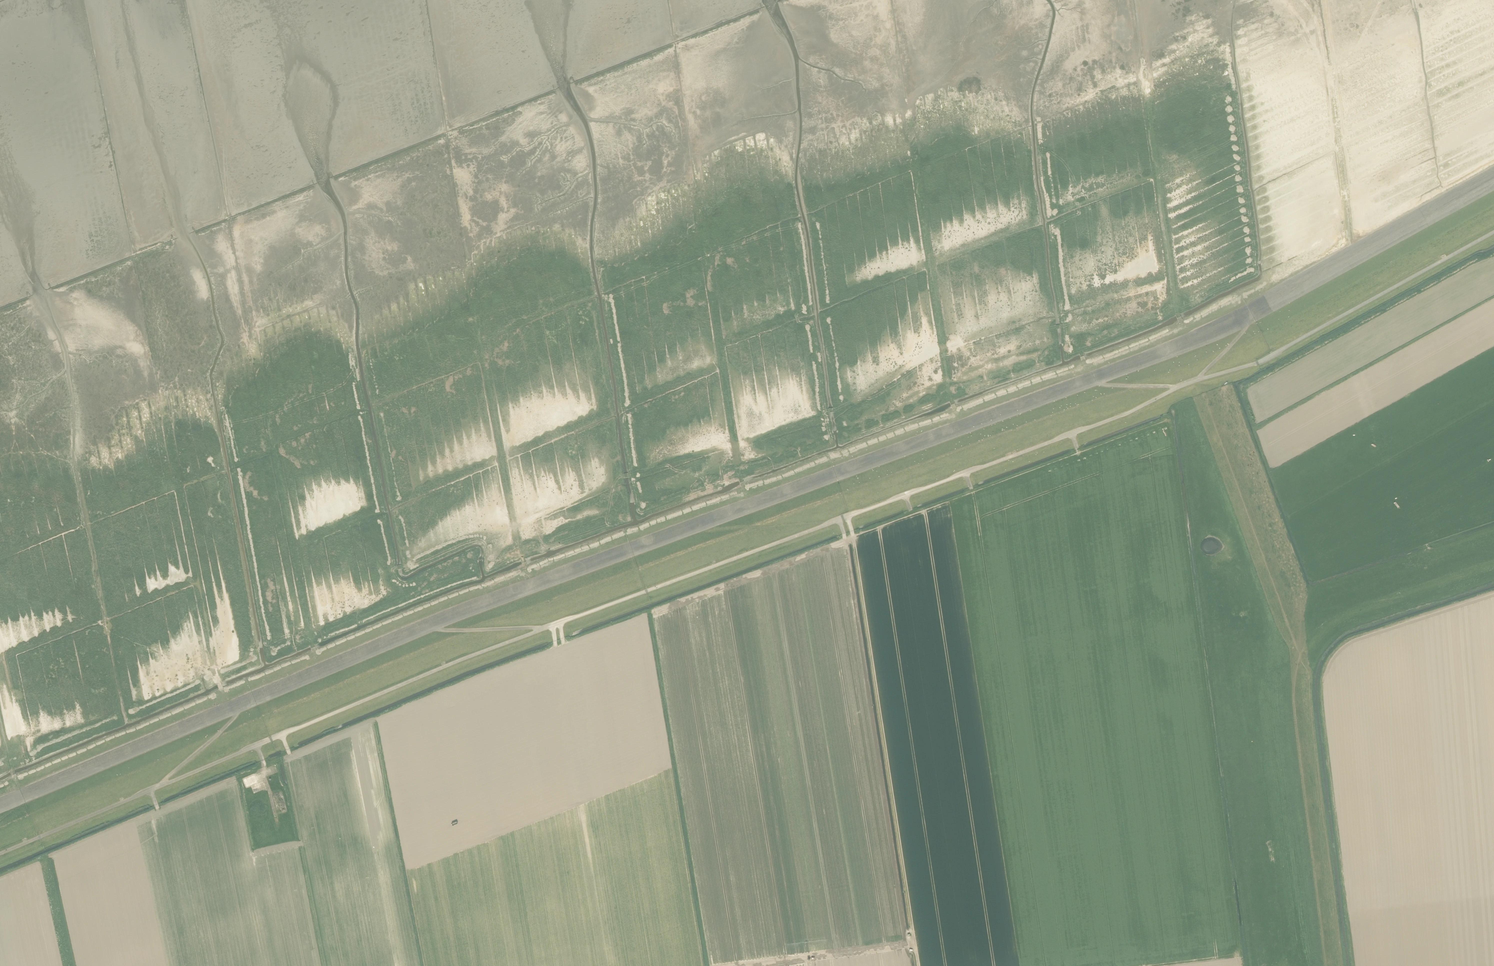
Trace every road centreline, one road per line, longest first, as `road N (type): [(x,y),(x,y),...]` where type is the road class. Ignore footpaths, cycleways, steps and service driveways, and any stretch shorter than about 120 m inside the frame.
road 1 (track): [(831,522),(703,529)]

